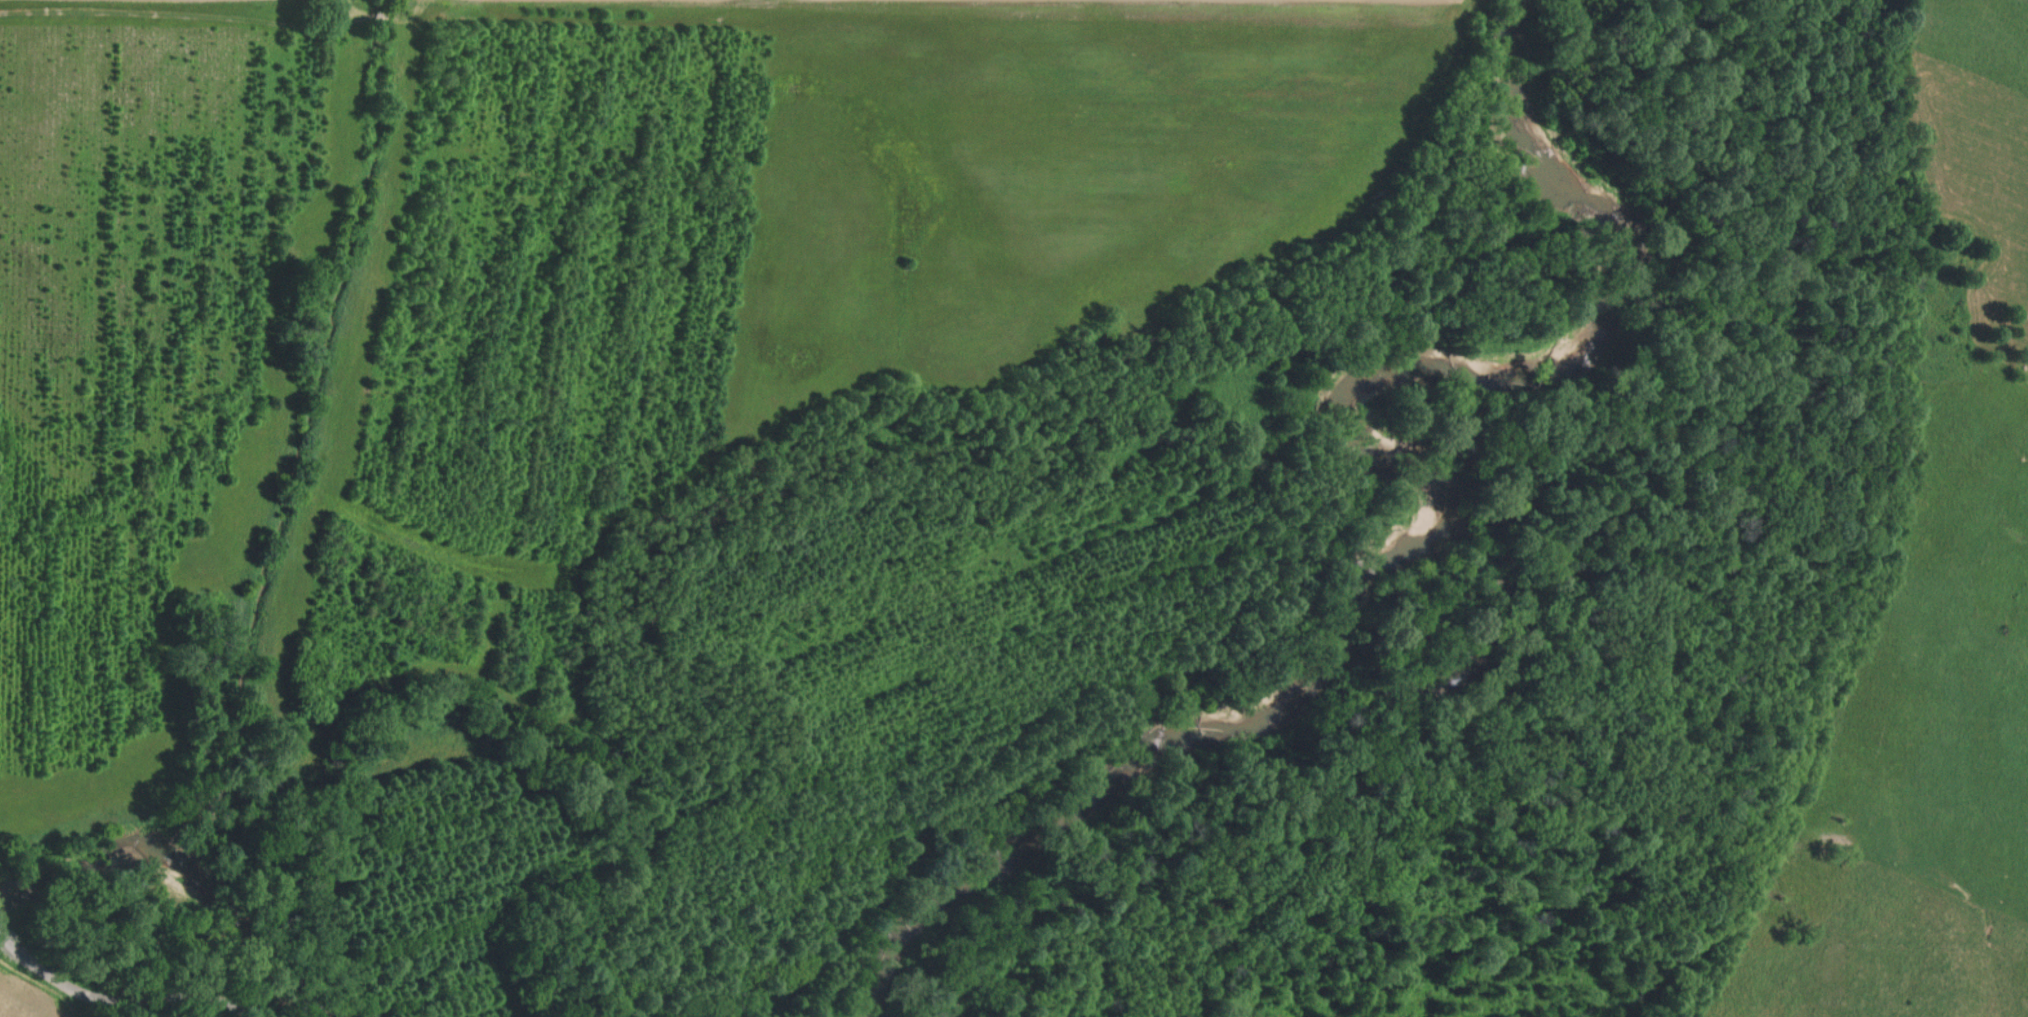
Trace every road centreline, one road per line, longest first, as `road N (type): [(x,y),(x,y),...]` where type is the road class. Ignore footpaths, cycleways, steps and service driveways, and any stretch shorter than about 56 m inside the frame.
road 1 (residential): [(268,1016),(195,994),(90,993),(48,973),(12,929)]

